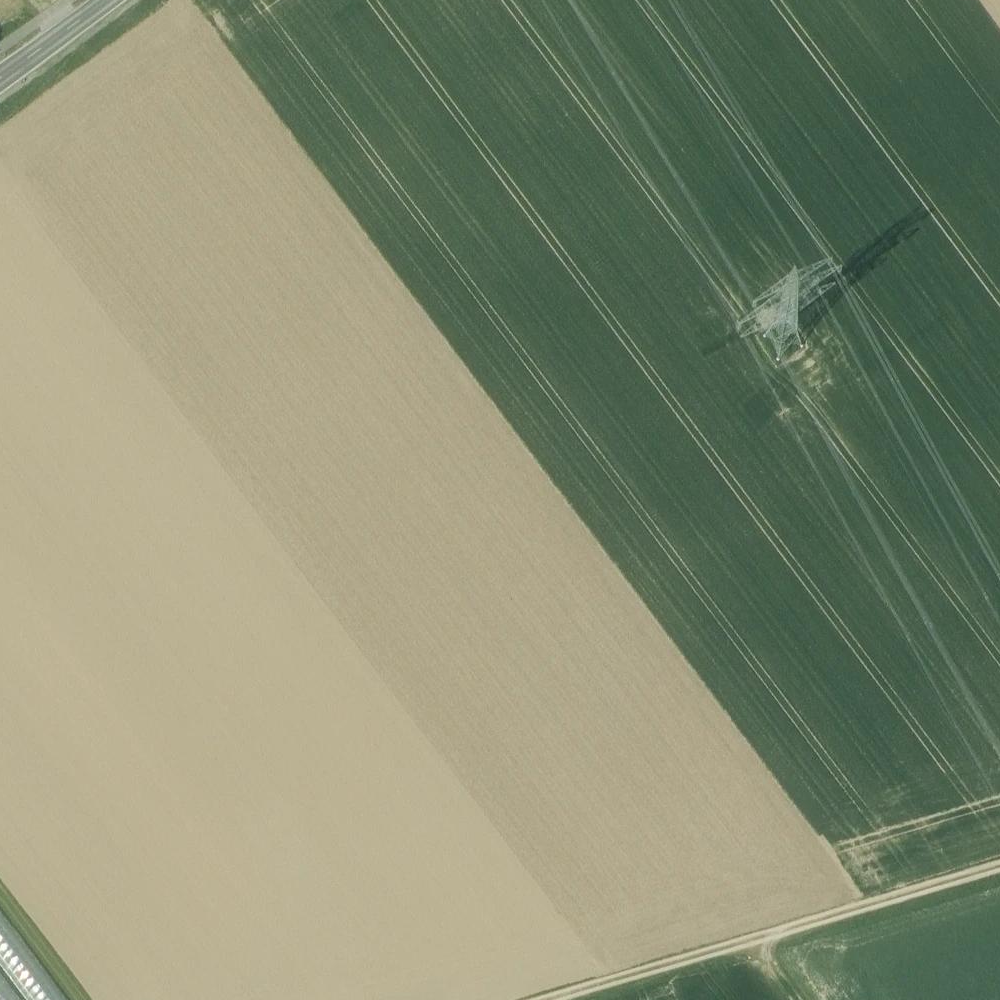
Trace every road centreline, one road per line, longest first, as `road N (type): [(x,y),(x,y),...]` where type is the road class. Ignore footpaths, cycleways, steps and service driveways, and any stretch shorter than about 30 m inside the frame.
road 1 (track): [(999,883),(604,999)]
road 2 (secondary): [(108,0),(0,77)]

